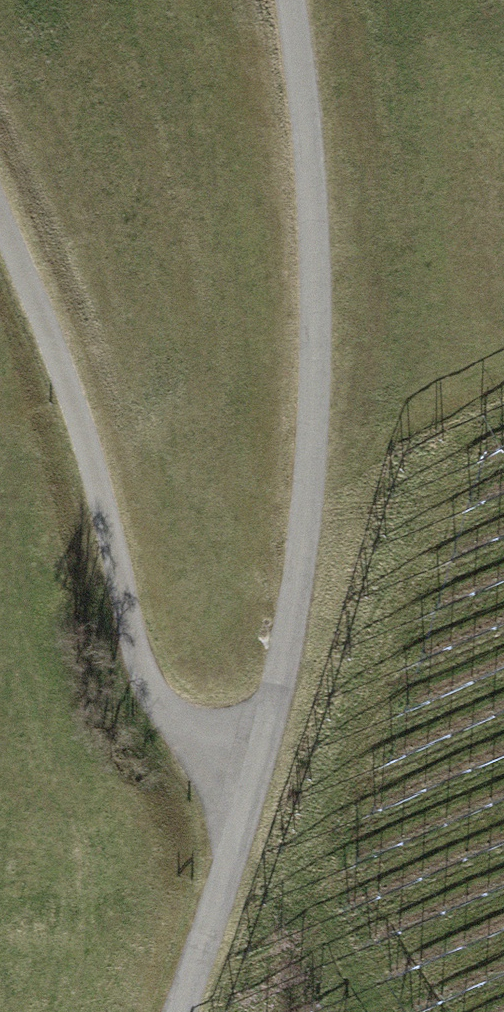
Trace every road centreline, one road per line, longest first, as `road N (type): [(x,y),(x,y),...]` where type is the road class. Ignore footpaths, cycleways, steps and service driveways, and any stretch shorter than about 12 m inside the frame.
road 1 (track): [(285,0),(311,240),(307,450),(277,640),(170,1011)]
road 2 (track): [(235,791),(169,724),(129,642),(83,453),(0,230)]

